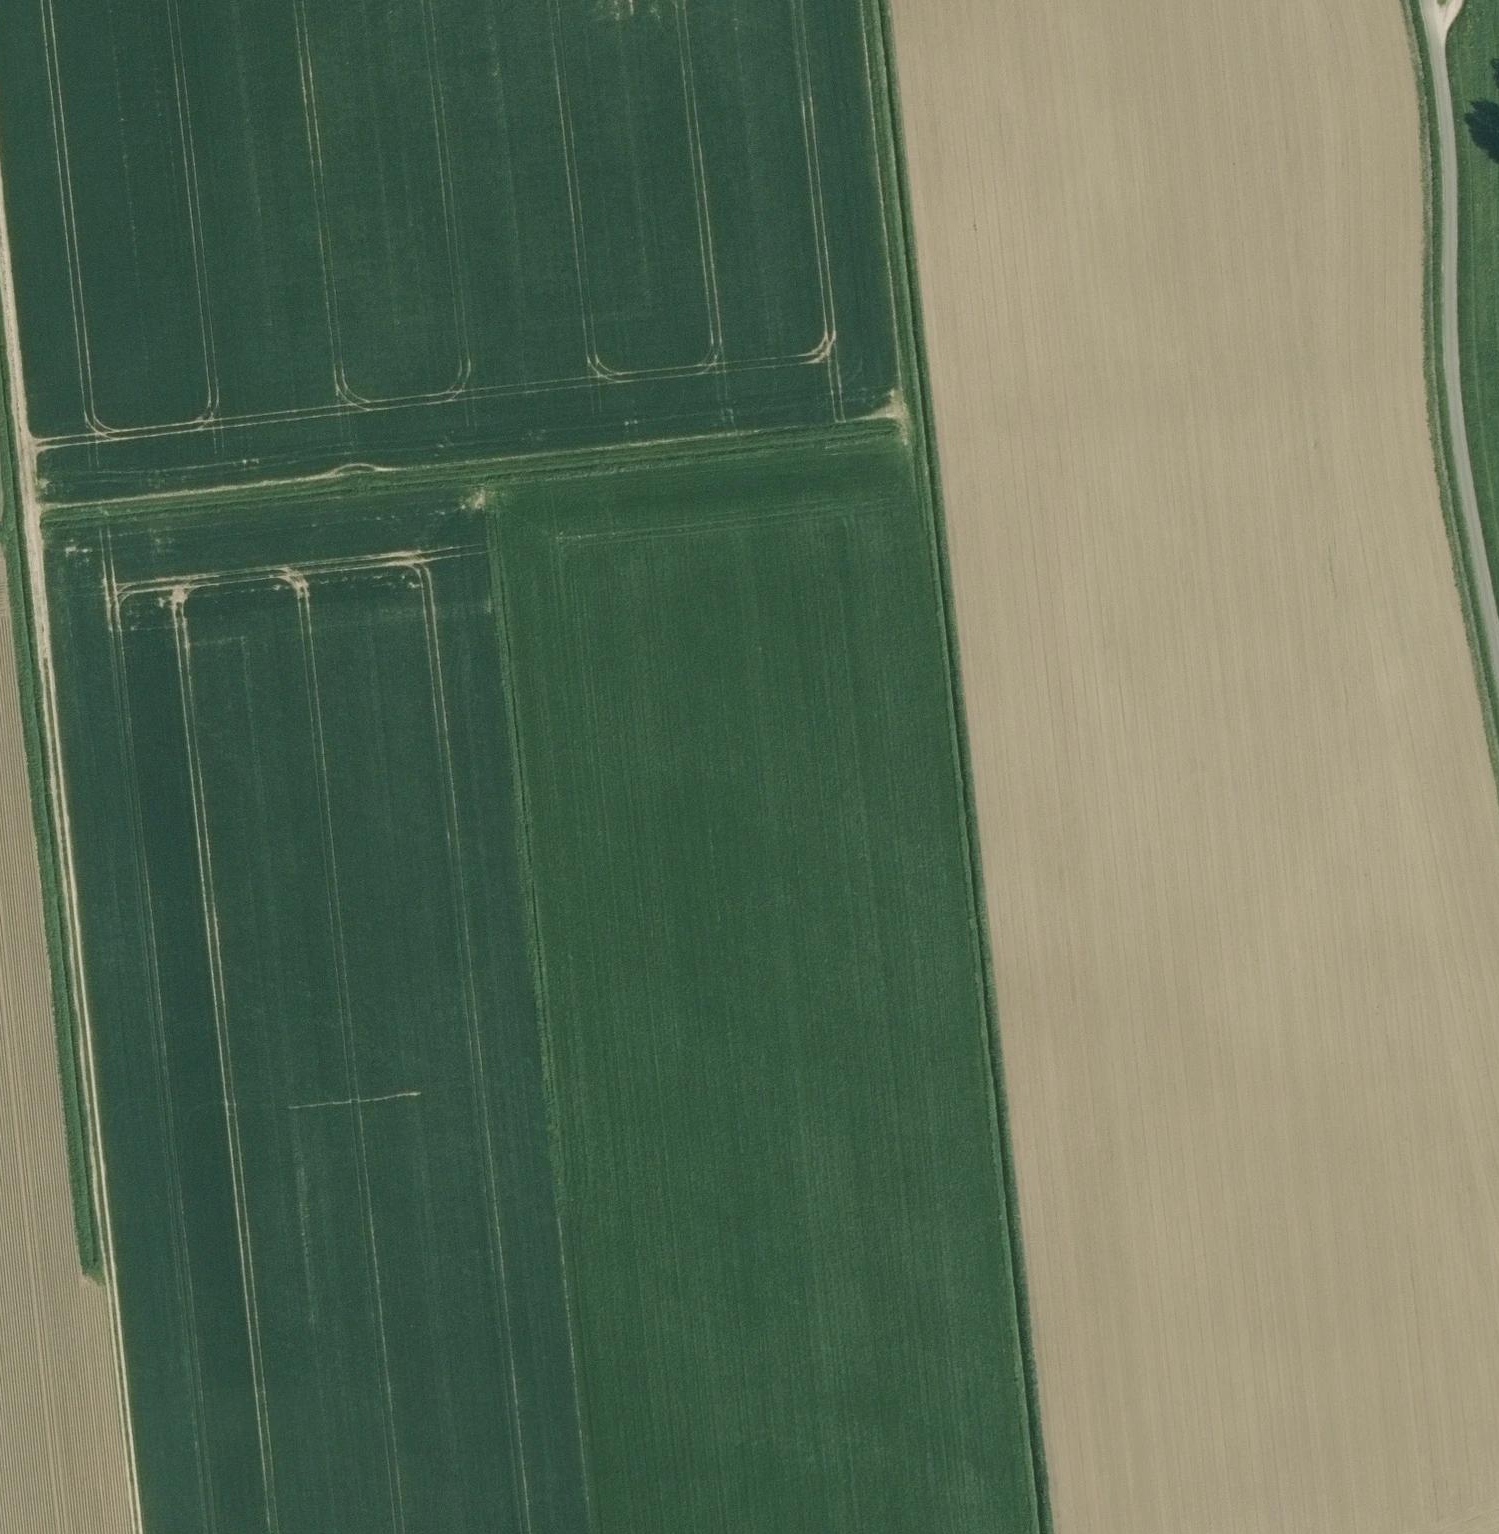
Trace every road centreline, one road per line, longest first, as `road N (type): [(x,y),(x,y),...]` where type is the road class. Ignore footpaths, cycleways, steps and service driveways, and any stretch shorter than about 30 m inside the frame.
road 1 (track): [(140,1533),(0,233)]
road 2 (unclassified): [(1498,664),(1452,381),(1448,189),(1429,0)]

